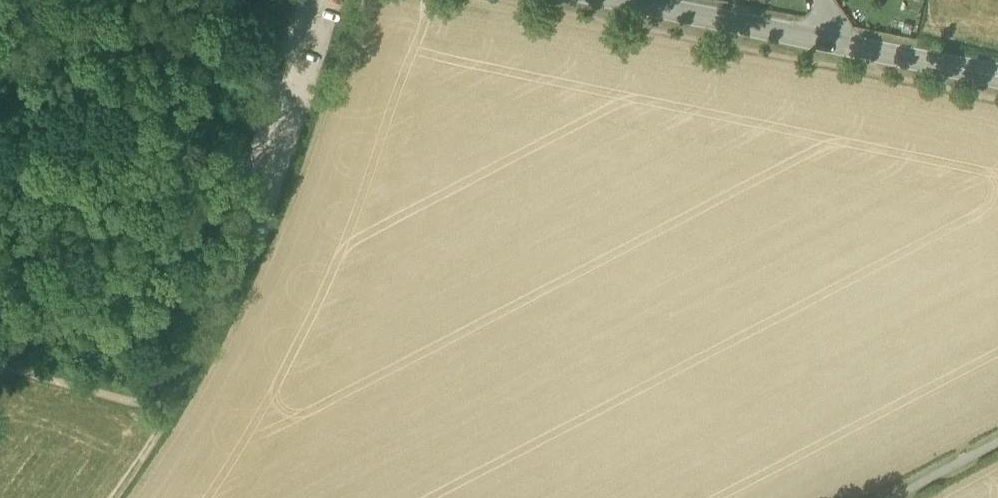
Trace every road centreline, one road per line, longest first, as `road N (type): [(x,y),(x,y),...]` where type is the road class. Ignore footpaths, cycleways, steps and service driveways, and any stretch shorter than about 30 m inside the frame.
road 1 (secondary): [(628,0),(838,43)]
road 2 (track): [(247,227),(172,425)]
road 3 (secondary): [(838,43),(997,78)]

